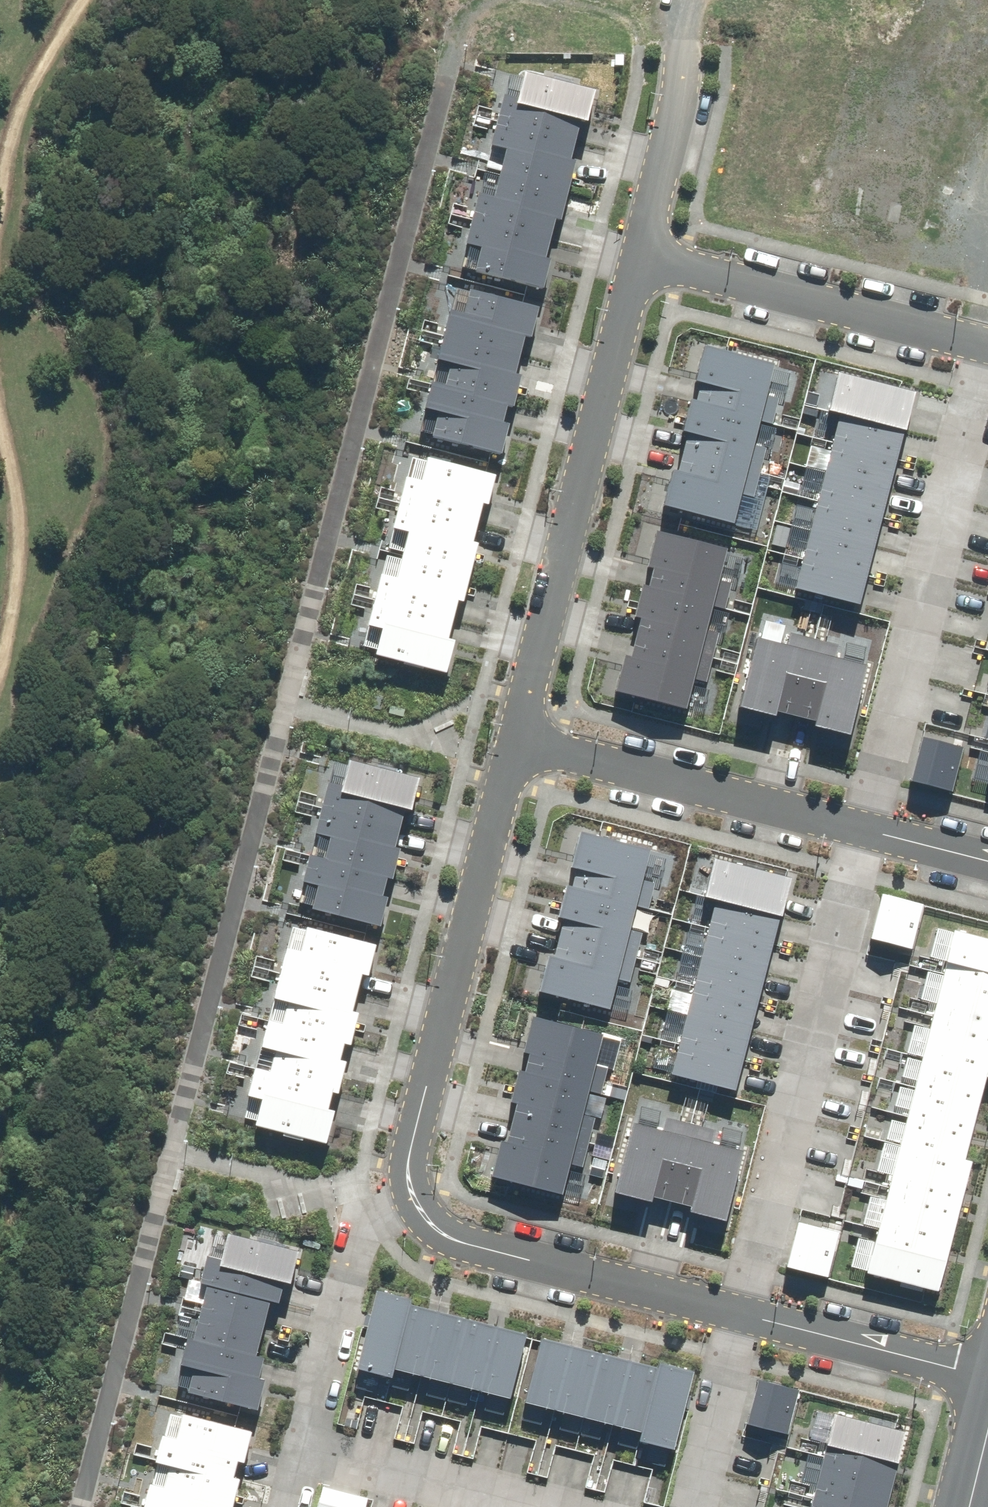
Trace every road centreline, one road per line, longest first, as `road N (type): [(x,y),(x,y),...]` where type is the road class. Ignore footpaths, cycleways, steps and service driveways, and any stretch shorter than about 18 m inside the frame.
road 1 (residential): [(864,817),(734,1317)]
road 2 (residential): [(415,1208),(400,1141),(517,721)]
road 3 (residential): [(987,336),(864,817)]
road 4 (residential): [(517,721),(640,244)]
road 5 (residential): [(517,721),(864,817)]
road 6 (residential): [(640,244),(987,331)]
road 7 (residential): [(734,1317),(453,1248),(415,1208)]
road 8 (residential): [(415,1208),(386,1216),(316,1301),(278,1453)]
road 9 (residential): [(987,1379),(734,1317)]
road 10 (residential): [(278,1453),(521,1506)]
road 11 (residential): [(640,244),(682,76),(682,42)]
road 12 (residential): [(683,1506),(734,1317)]
road 13 (residential): [(864,817),(987,851)]

